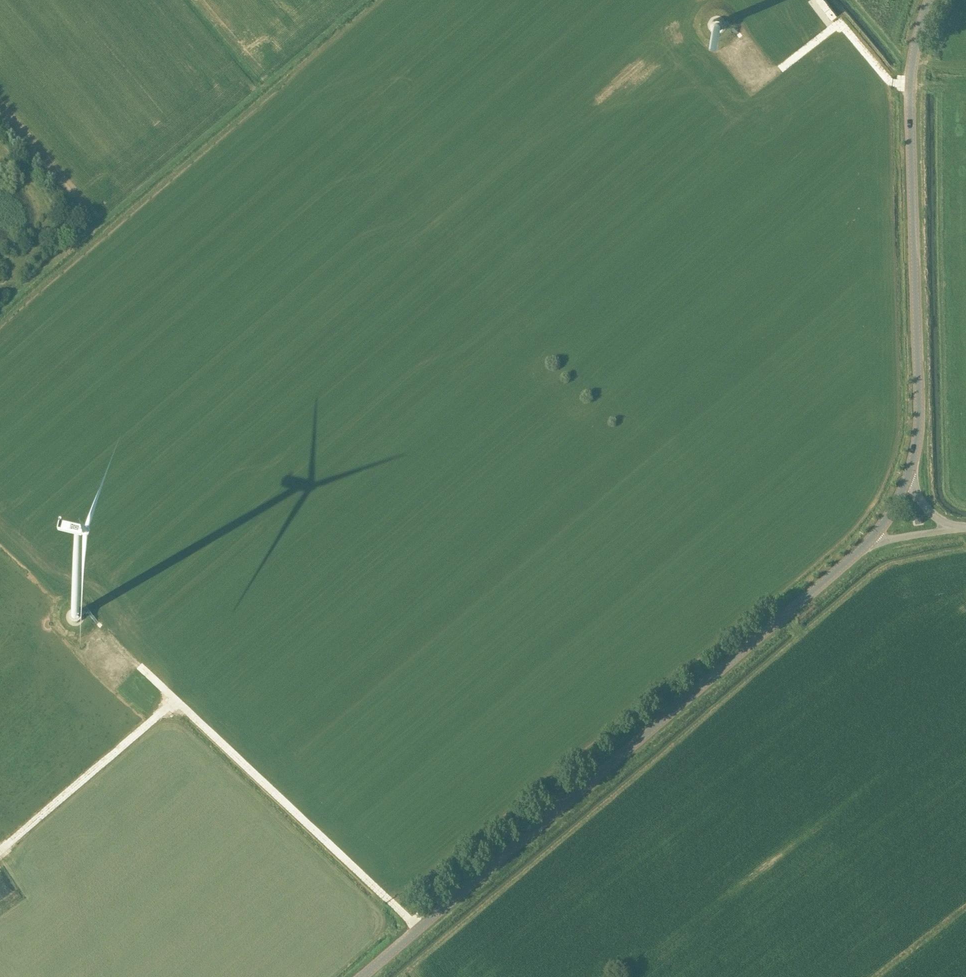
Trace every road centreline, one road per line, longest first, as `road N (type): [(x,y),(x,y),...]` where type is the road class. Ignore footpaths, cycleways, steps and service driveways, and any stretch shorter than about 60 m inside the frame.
road 1 (tertiary): [(362,976),(870,542)]
road 2 (tertiary): [(910,473),(919,400),(911,84),(931,0)]

